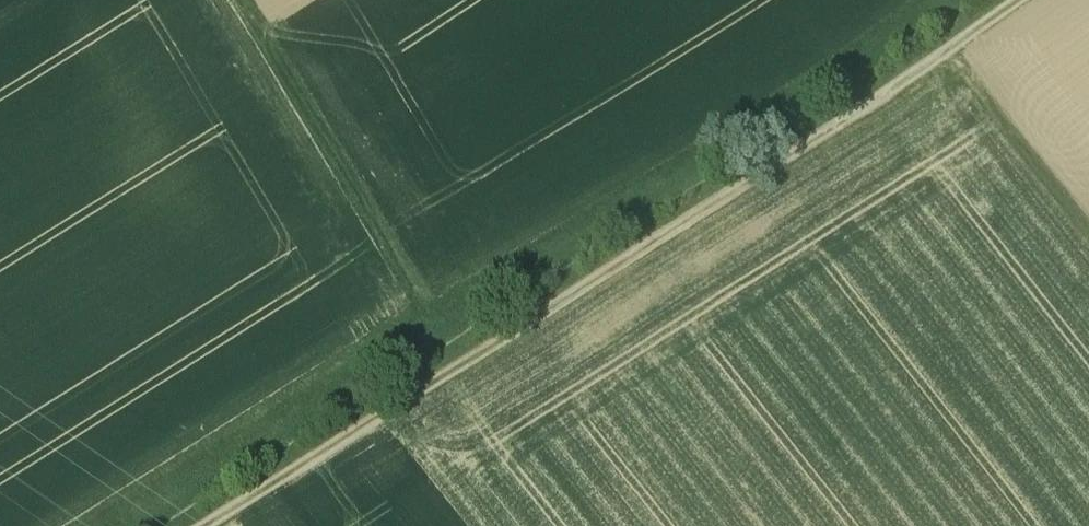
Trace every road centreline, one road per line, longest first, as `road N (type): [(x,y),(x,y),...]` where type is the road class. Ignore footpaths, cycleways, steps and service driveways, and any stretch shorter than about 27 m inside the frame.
road 1 (track): [(208,525),(1022,0)]
road 2 (track): [(233,0),(434,333)]
road 3 (track): [(1088,232),(948,51)]

